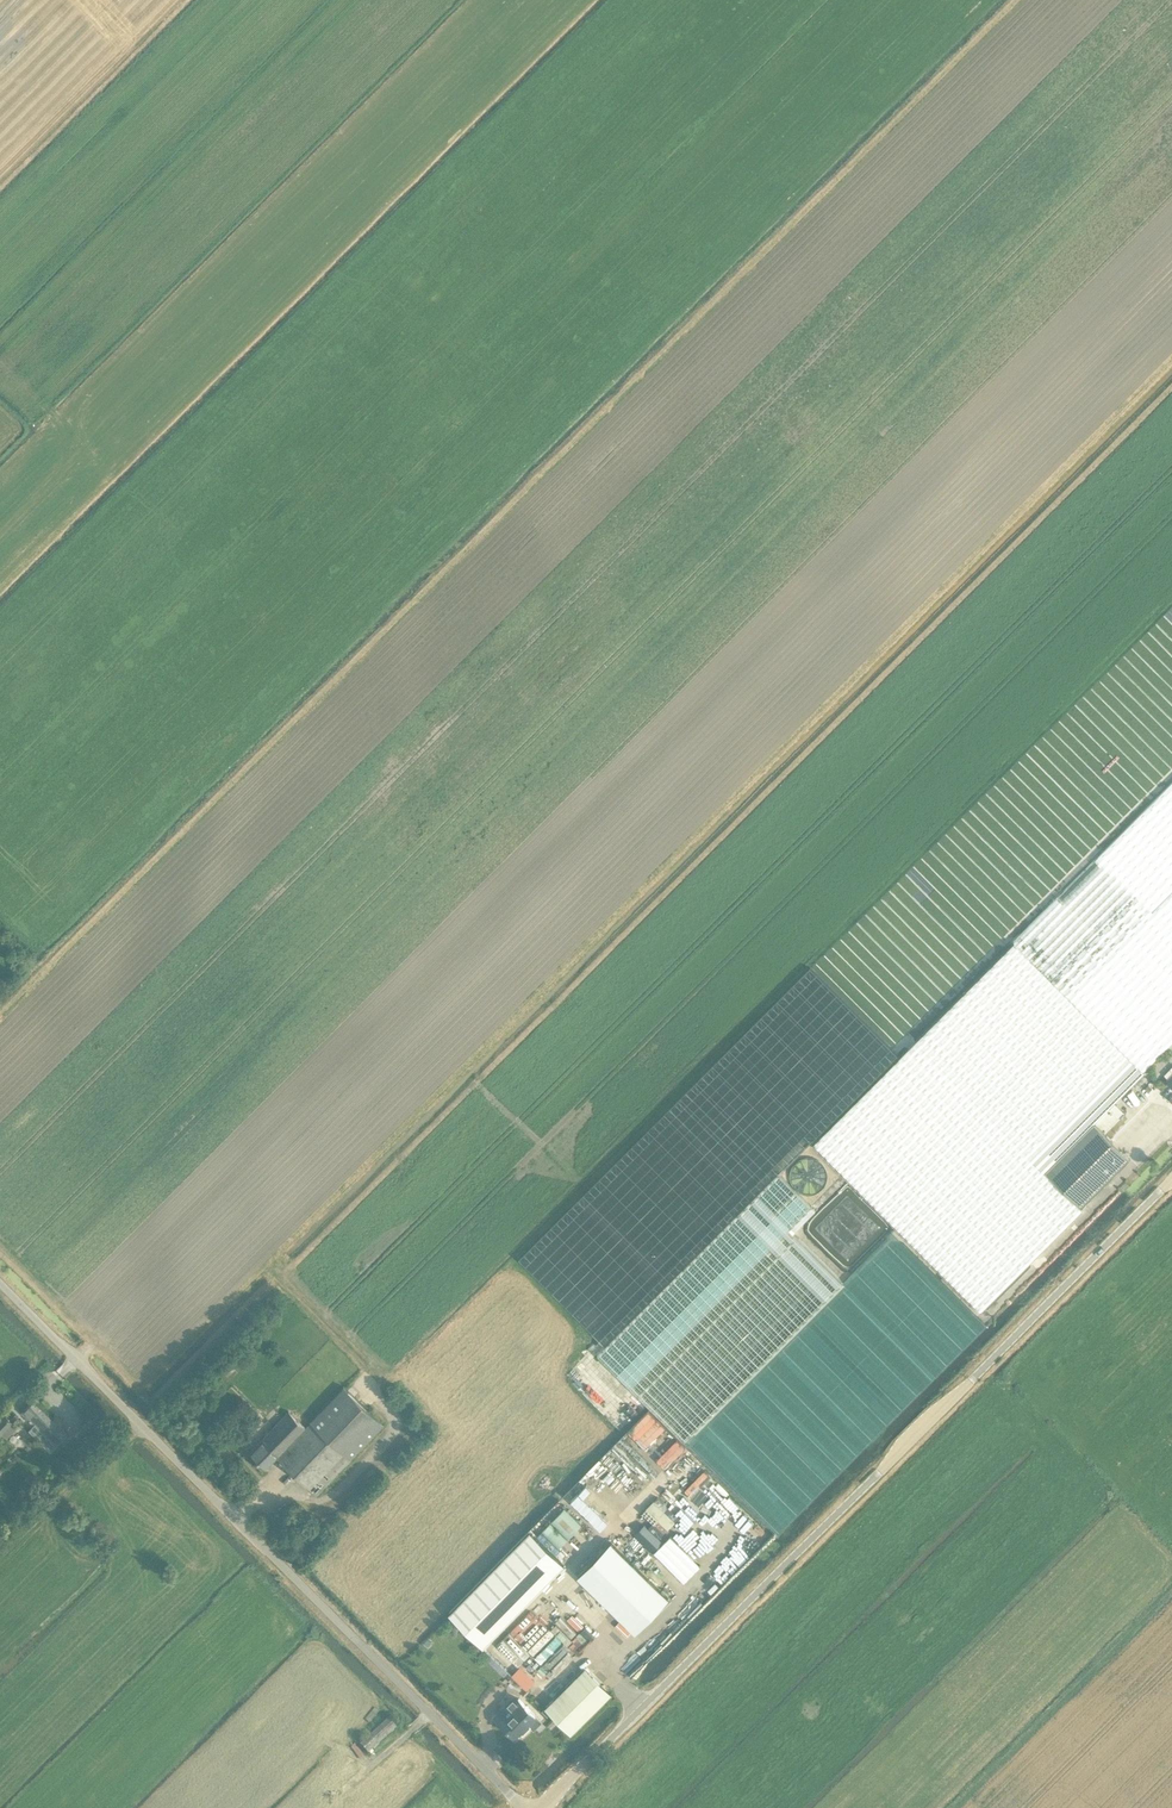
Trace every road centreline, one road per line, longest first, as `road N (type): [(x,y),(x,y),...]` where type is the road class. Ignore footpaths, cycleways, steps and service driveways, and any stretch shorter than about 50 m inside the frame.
road 1 (unclassified): [(542,1807),(1171,1179)]
road 2 (unclassified): [(524,1807),(0,1283)]

